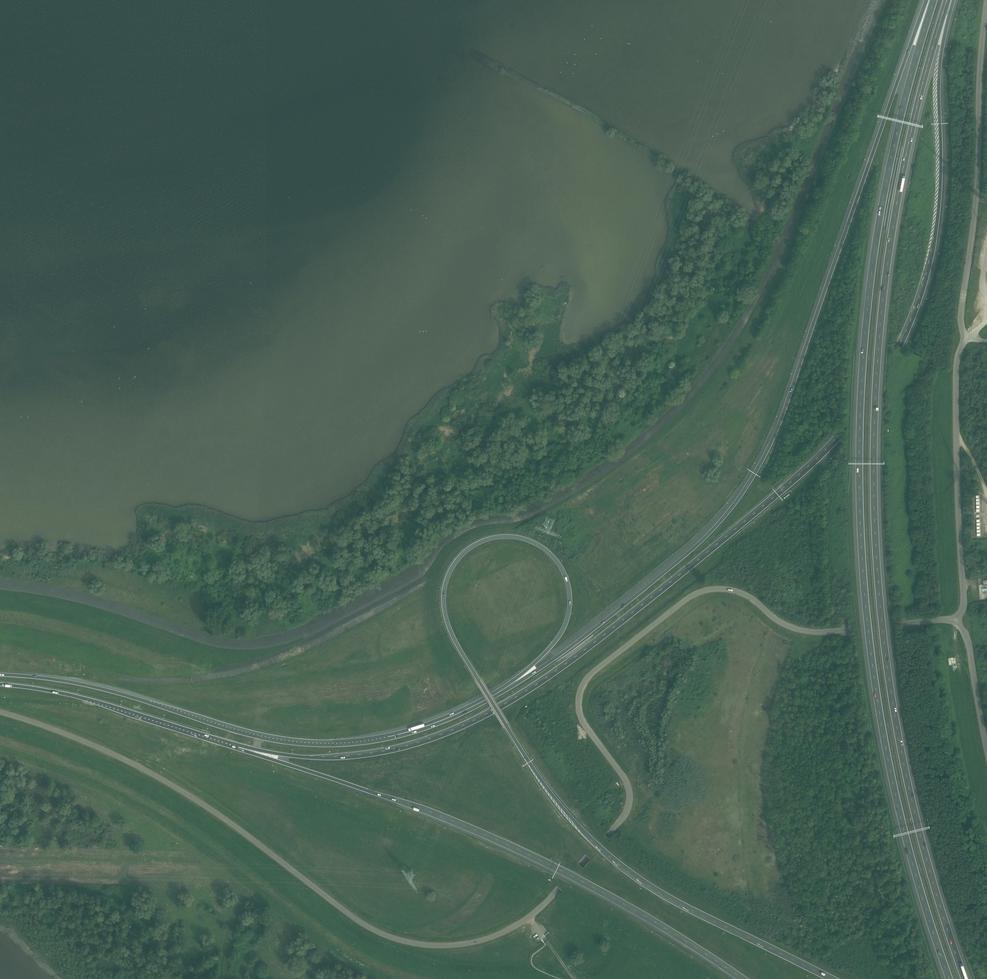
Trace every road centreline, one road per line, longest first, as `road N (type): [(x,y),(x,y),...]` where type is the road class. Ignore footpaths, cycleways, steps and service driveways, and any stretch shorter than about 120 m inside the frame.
road 1 (motorway): [(238,747),(311,758),(371,753),(492,711),(618,624),(826,450),(885,372),(922,290),(939,205),(939,79),(949,0)]
road 2 (motorway): [(934,0),(875,250),(860,498),(888,761),(950,978)]
road 3 (motorway): [(965,978),(903,758),(874,501),(889,250),(947,0)]
road 4 (motorway): [(832,978),(645,883),(592,840),(536,774),(444,611),(460,556),(509,537),(551,555),(570,597),(554,643),(508,688)]
road 5 (motorway): [(930,0),(761,463),(698,544),(508,688)]
road 6 (tertiary): [(559,888),(622,818),(630,797),(583,722),(582,686),(690,597),(736,592),(782,624),(821,633),(955,622)]
road 7 (tertiary): [(559,888),(529,918),(484,940),(403,941),(354,918),(158,777),(0,712)]
road 8 (tertiary): [(955,622),(964,598),(956,364),(986,0)]
road 9 (motorway): [(238,747),(487,835),(612,898),(742,978)]
road 10 (trunk): [(508,688),(414,732),(330,745),(242,733),(89,685),(0,675)]
road 11 (trunk): [(0,685),(85,699),(238,747)]
road 12 (unclassified): [(986,751),(969,643),(955,622)]

